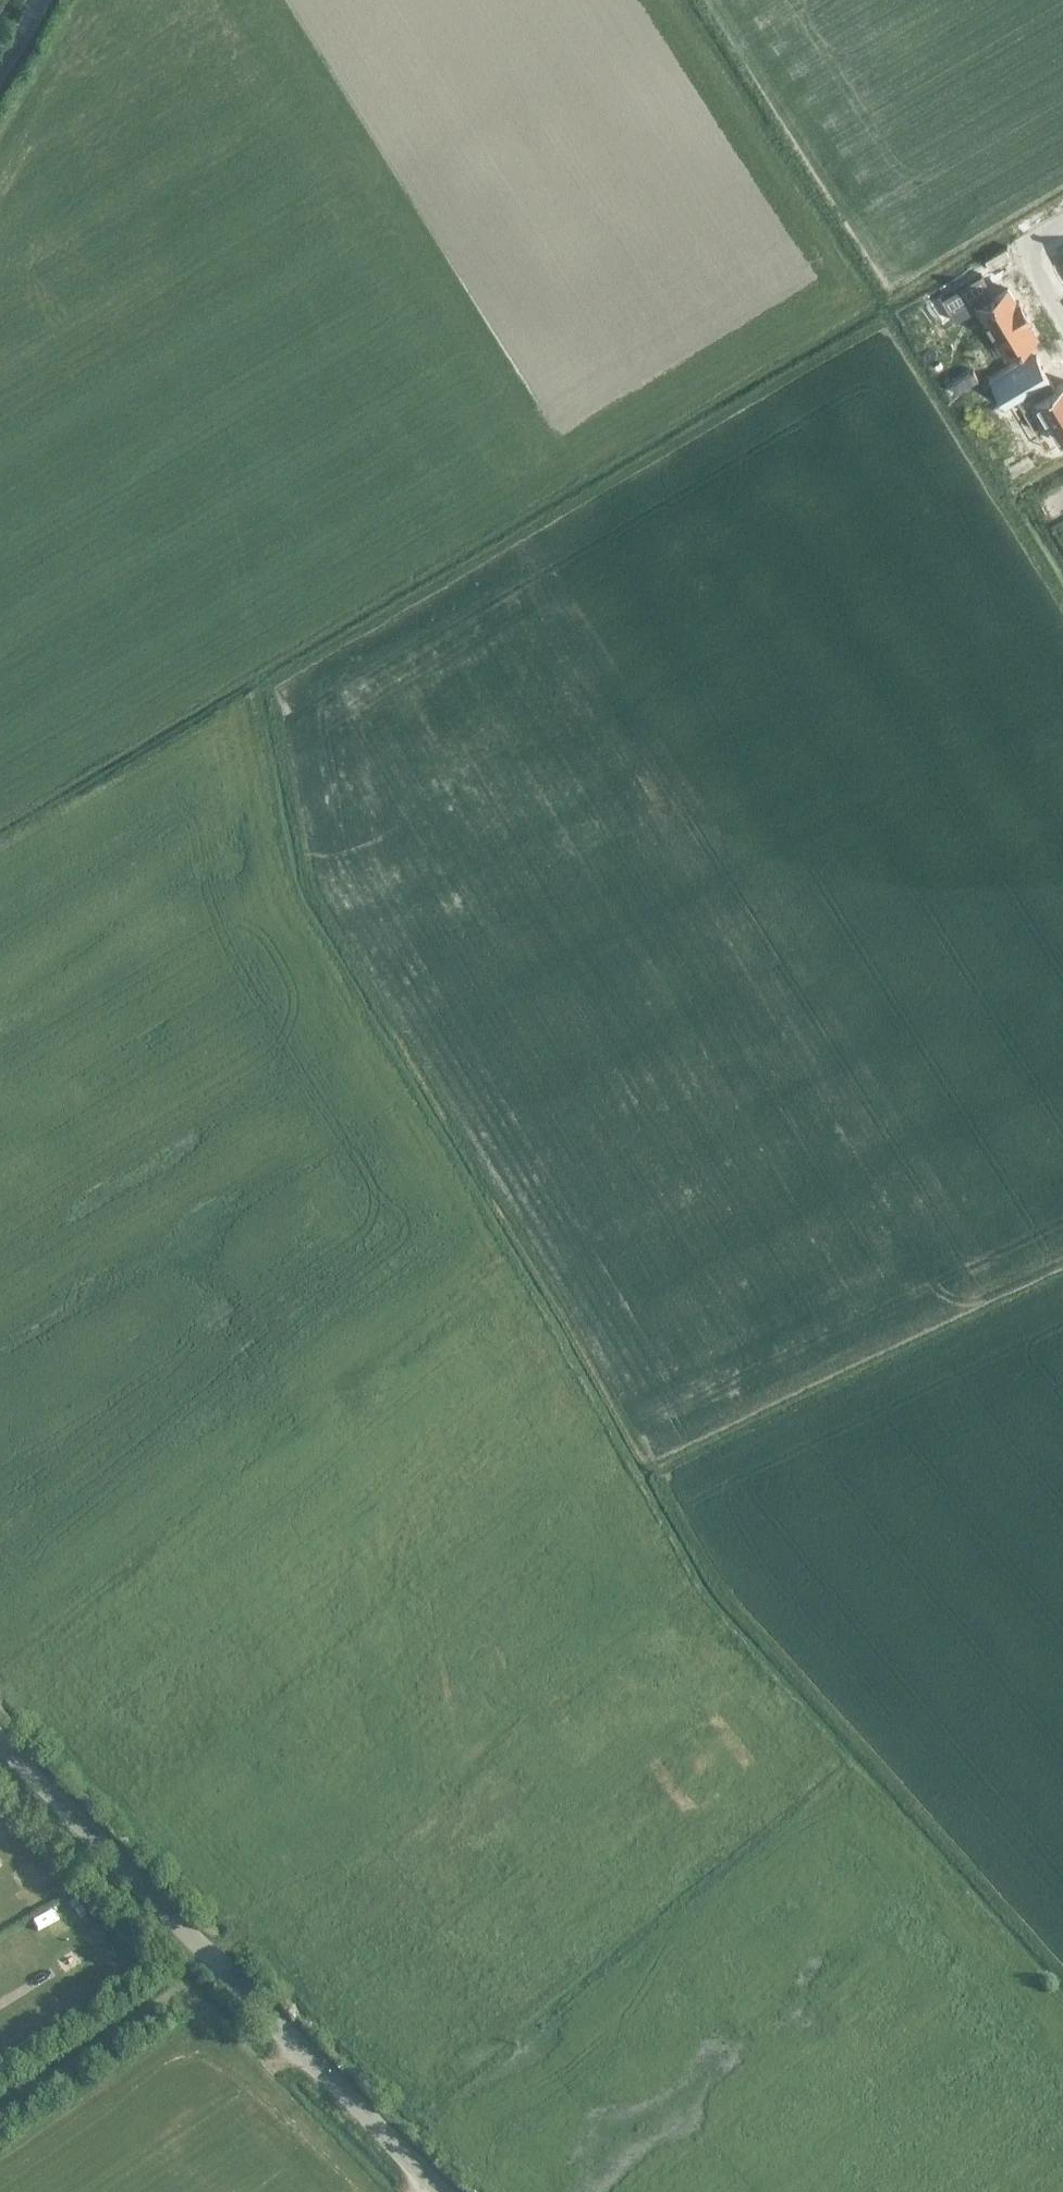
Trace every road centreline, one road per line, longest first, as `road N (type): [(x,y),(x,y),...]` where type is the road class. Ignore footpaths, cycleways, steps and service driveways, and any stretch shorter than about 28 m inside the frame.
road 1 (unclassified): [(442,2191),(0,1735)]
road 2 (residential): [(1062,223),(1023,247),(1062,312)]

